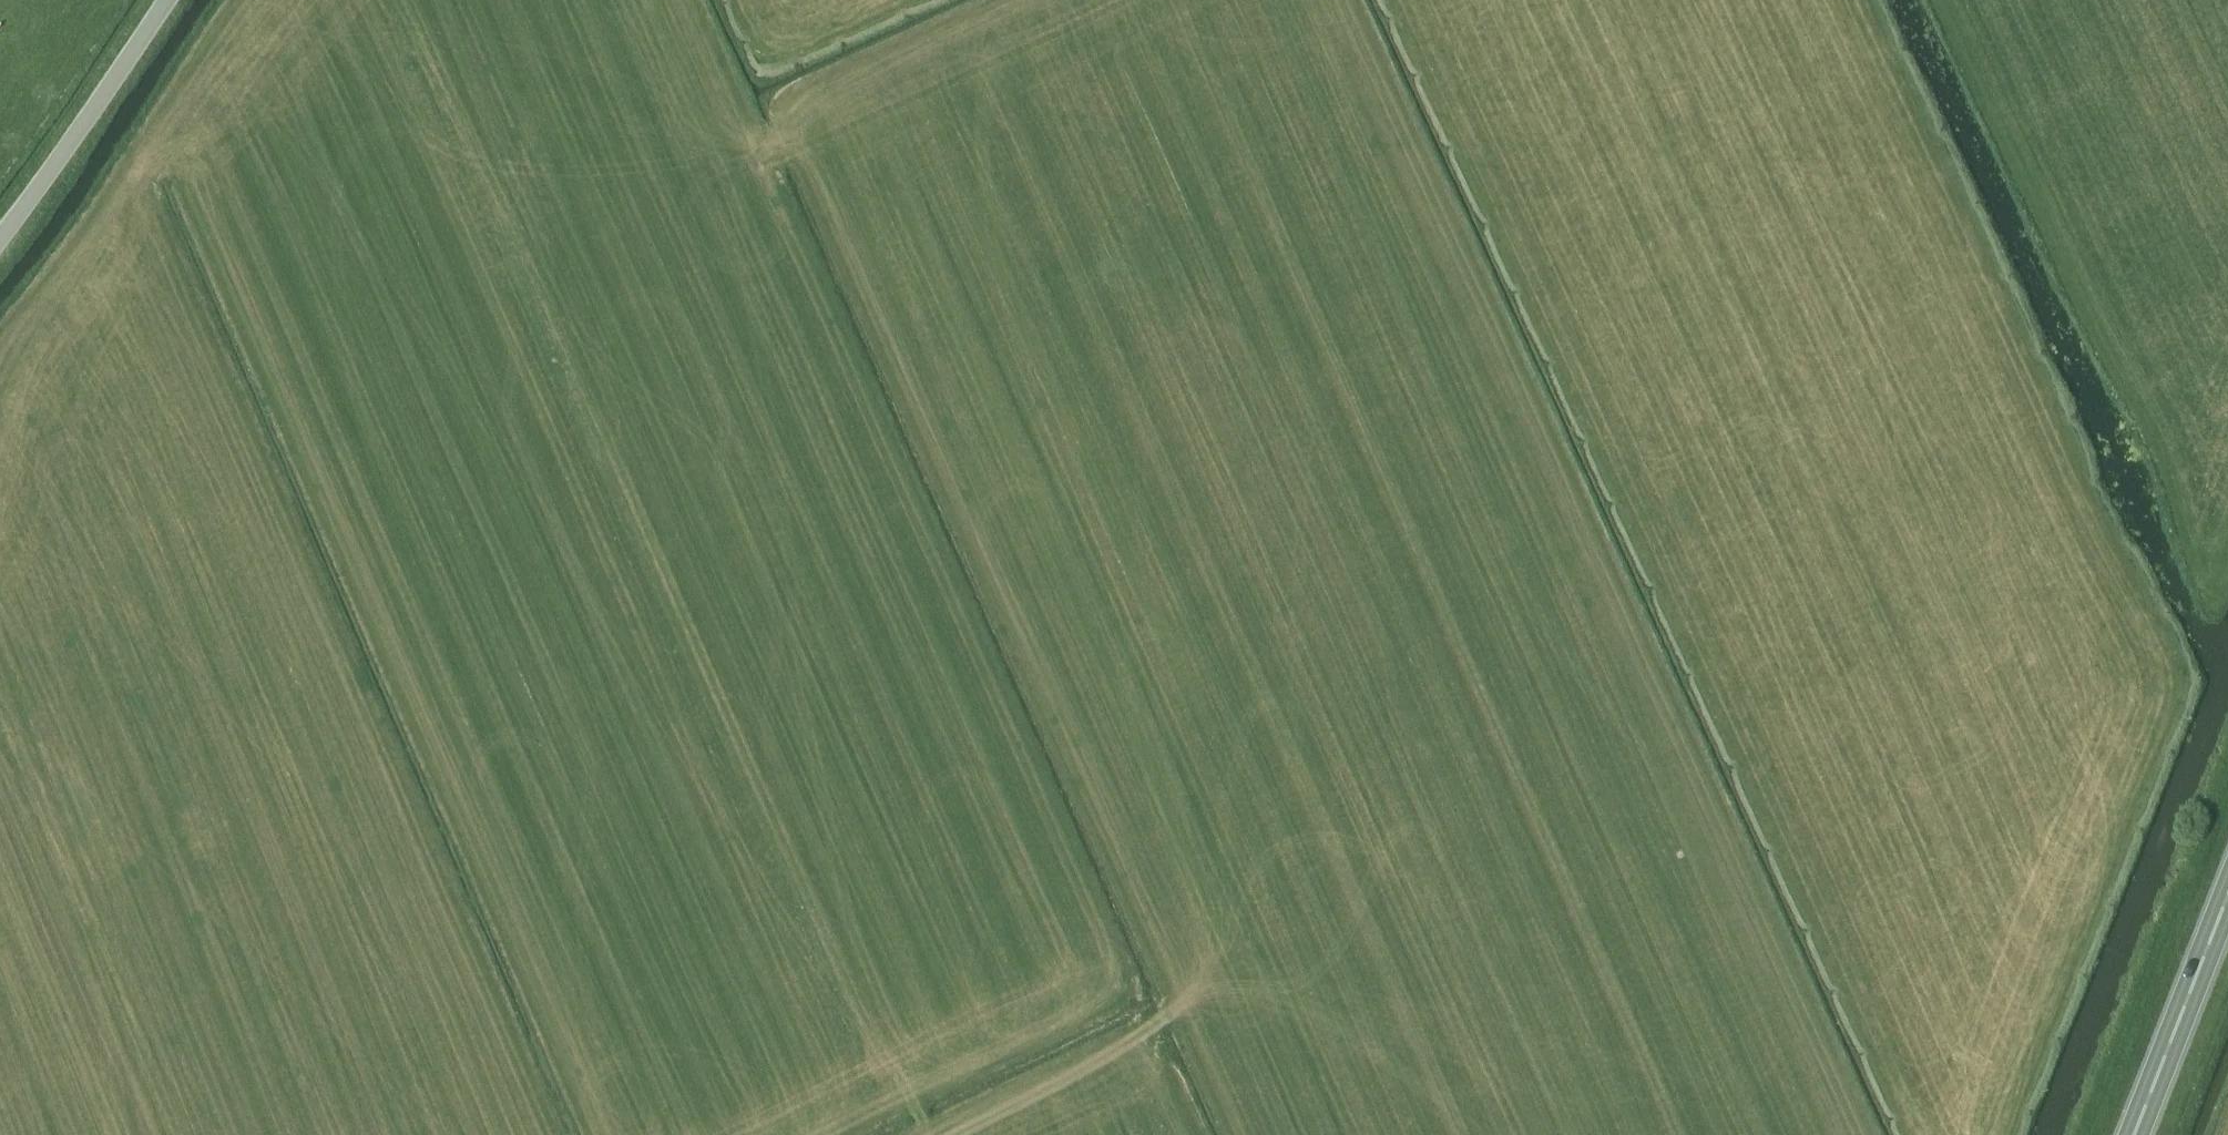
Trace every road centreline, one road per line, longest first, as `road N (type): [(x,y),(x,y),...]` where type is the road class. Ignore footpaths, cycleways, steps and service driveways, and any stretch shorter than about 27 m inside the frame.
road 1 (unclassified): [(0,234),(166,0)]
road 2 (trunk): [(2133,1134),(2227,892)]

